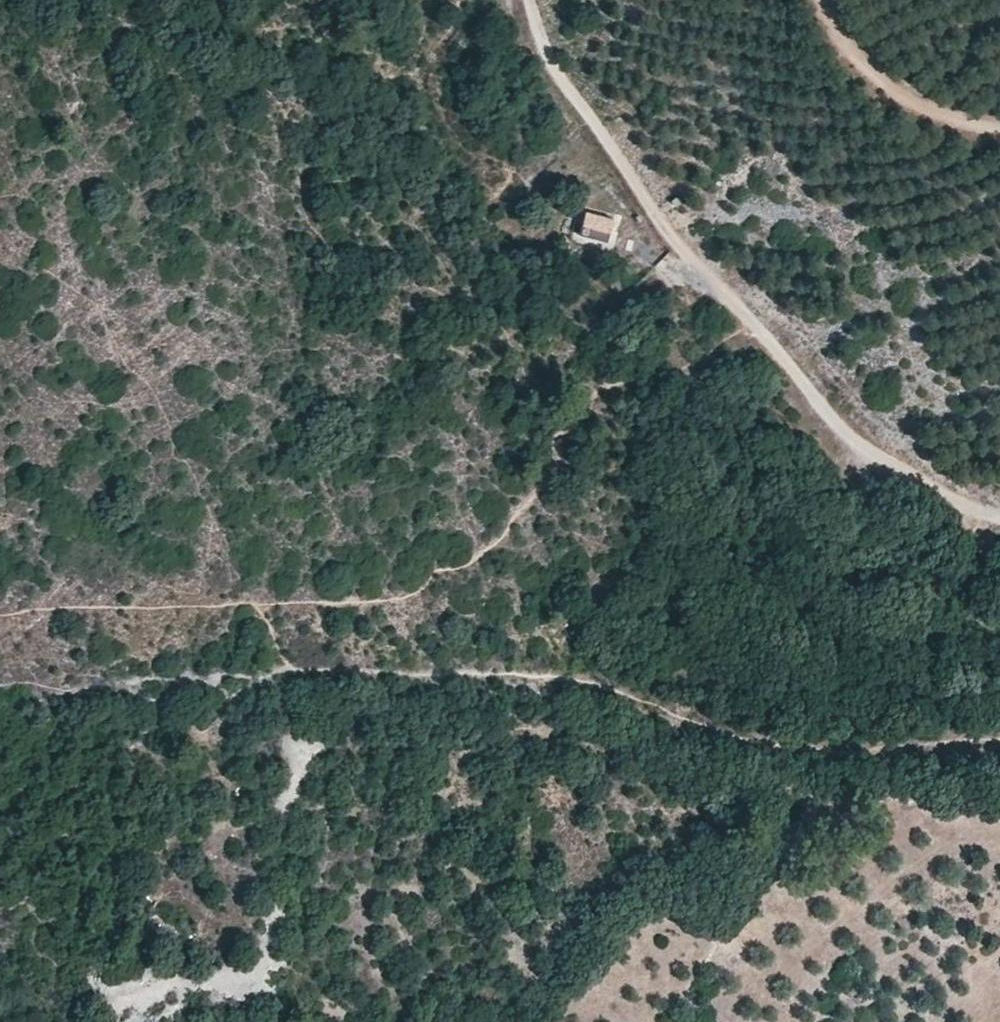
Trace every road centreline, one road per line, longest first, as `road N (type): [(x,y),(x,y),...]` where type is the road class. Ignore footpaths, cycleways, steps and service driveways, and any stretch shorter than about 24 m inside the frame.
road 1 (track): [(535,0),(544,42),(656,204),(748,316)]
road 2 (track): [(748,316),(882,452),(999,509)]
road 3 (track): [(999,123),(917,98),(850,41),(827,0)]

